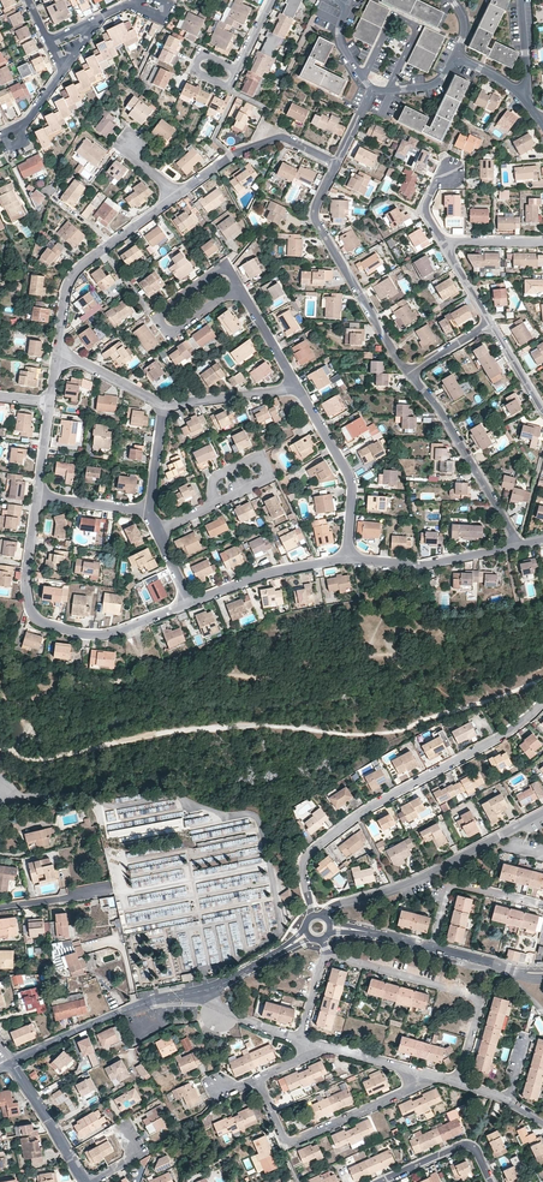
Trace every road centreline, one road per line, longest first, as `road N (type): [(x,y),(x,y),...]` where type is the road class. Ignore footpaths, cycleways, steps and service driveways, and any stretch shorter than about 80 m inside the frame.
road 1 (track): [(0,749),(34,760),(203,728),(390,733),(542,679)]
road 2 (track): [(0,690),(9,701),(31,703),(236,676),(344,685),(421,565)]
road 3 (residential): [(542,701),(512,730),(367,808),(306,856),(313,917)]
road 4 (residential): [(38,497),(26,587),(39,621),(108,634),(190,603)]
road 5 (residential): [(327,955),(478,999),(457,1082)]
road 6 (residential): [(323,917),(542,813)]
road 7 (residential): [(409,372),(315,220),(336,165)]
road 8 (residential): [(257,1079),(292,1142),(425,1076)]
road 9 (residential): [(330,926),(542,979)]
road 10 (residential): [(10,1064),(123,1011),(207,991)]
road 11 (residential): [(178,195),(77,270),(58,350)]
road 12 (residential): [(520,545),(409,372)]
road 13 (residential): [(296,387),(352,483),(347,559)]
road 14 (residential): [(336,165),(275,140),(237,153),(178,195)]
road 15 (residential): [(347,559),(421,565),(520,545)]
road 16 (residential): [(190,603),(264,574),(347,559)]
road 17 (residential): [(86,1181),(10,1064)]
road 18 (residential): [(380,1181),(464,1146),(477,1154),(491,1181)]
road 19 (residential): [(164,406),(296,387)]
road 20 (residential): [(239,286),(230,272),(216,271),(162,311),(165,328),(178,329)]
road 21 (residential): [(58,350),(164,406)]

